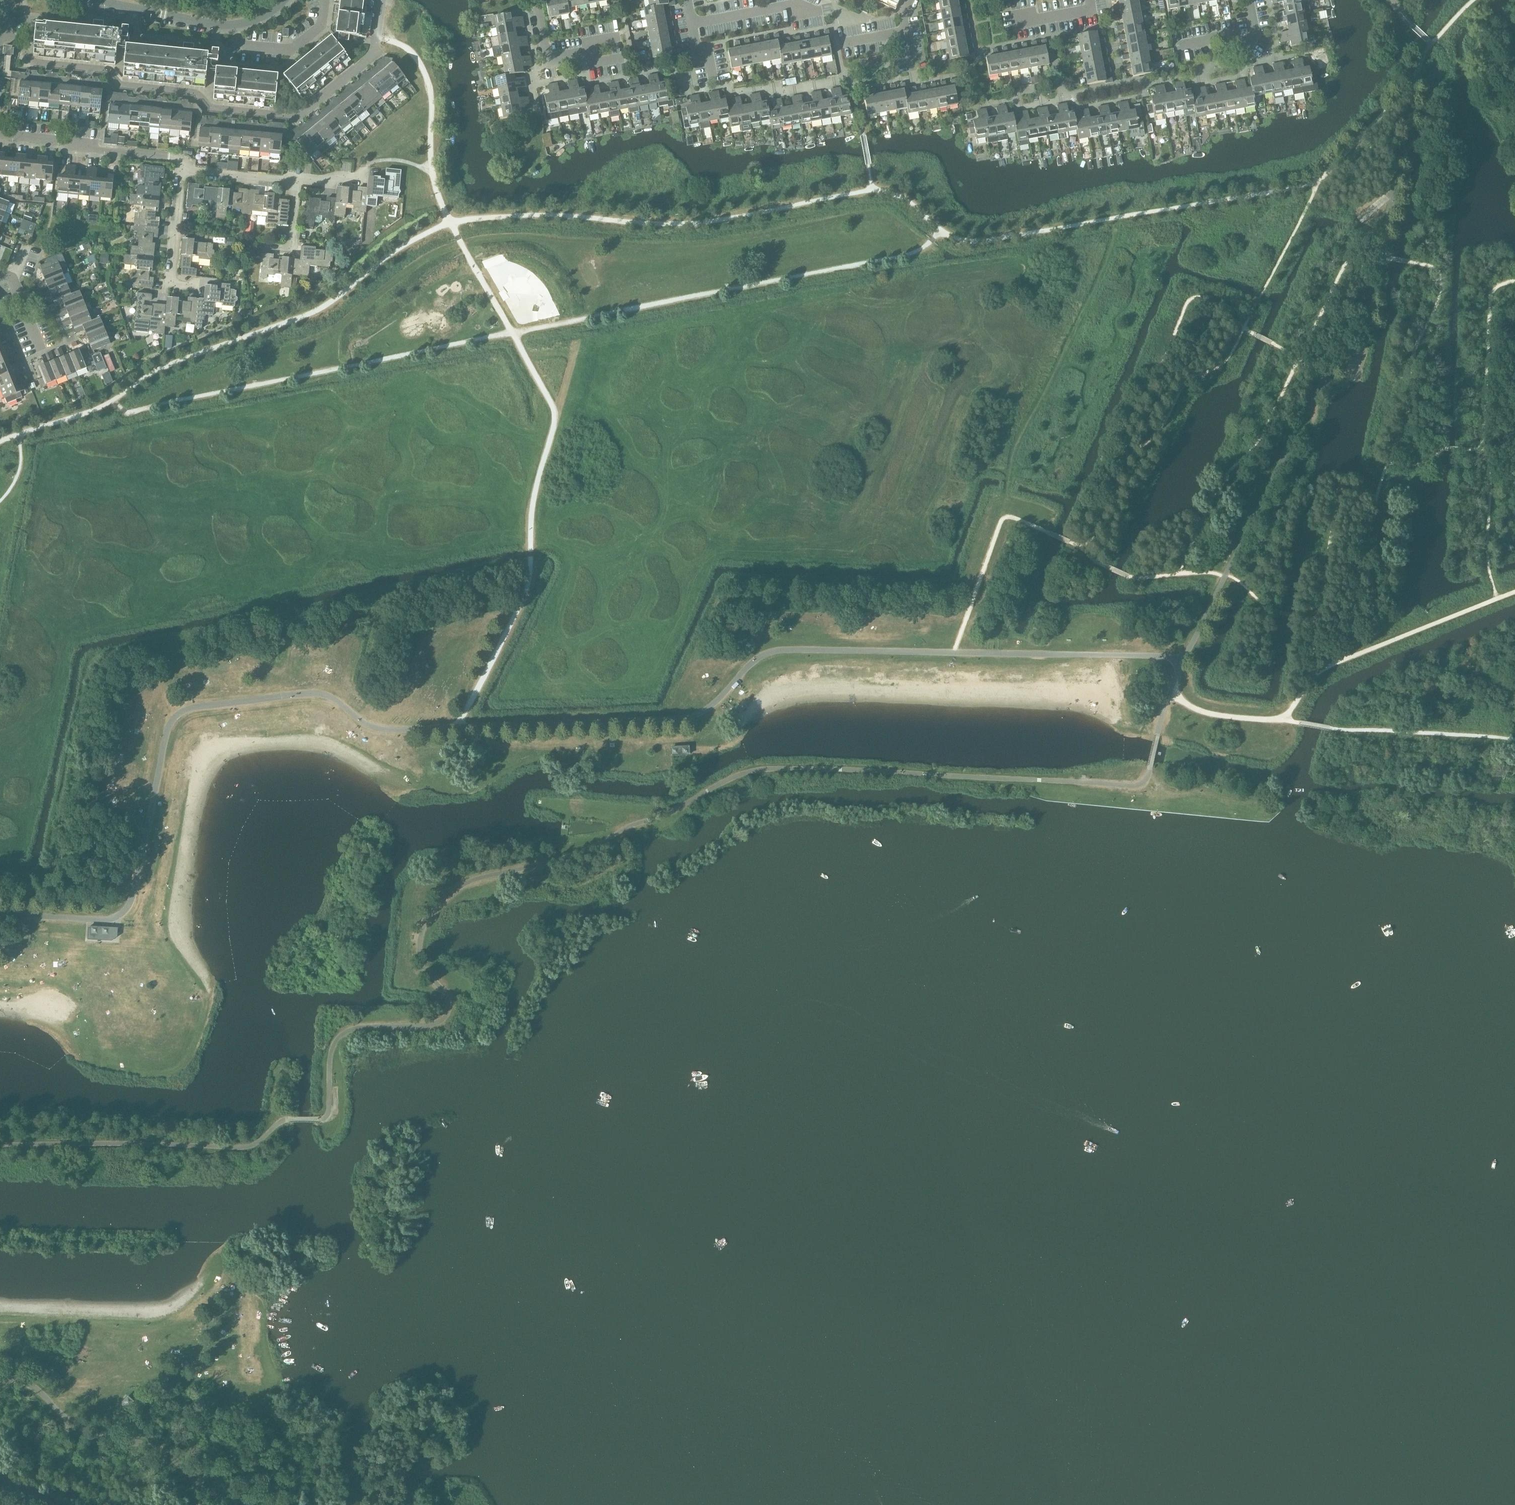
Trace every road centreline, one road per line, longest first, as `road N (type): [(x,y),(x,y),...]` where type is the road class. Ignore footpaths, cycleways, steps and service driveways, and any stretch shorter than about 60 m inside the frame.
road 1 (residential): [(381,0),(375,52),(295,117),(208,107),(193,94),(121,86),(105,71),(38,64),(0,31)]
road 2 (residential): [(183,163),(0,133)]
road 3 (residential): [(199,285),(170,282),(183,163)]
road 4 (residential): [(1174,49),(1227,38),(1252,44),(1251,0)]
road 5 (unclassified): [(223,26),(102,0)]
road 6 (residential): [(237,36),(245,44),(294,47),(321,25),(325,0)]

